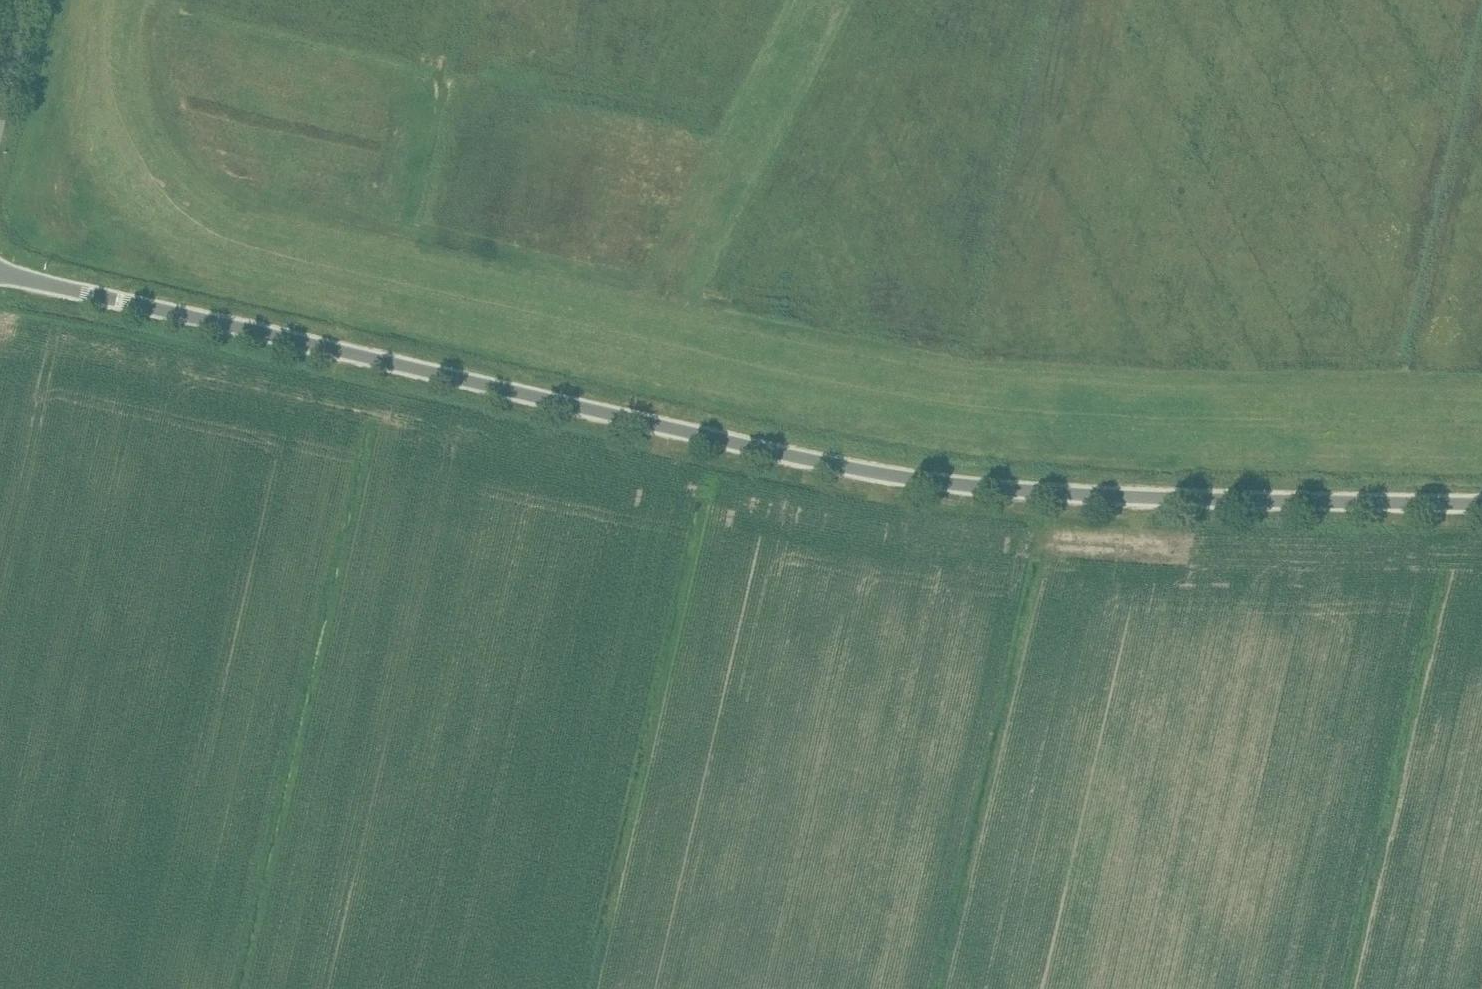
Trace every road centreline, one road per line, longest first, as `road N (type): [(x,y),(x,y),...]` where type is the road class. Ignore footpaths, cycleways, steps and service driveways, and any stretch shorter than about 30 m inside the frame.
road 1 (unclassified): [(1481,504),(1166,499),(884,473),(0,272)]

